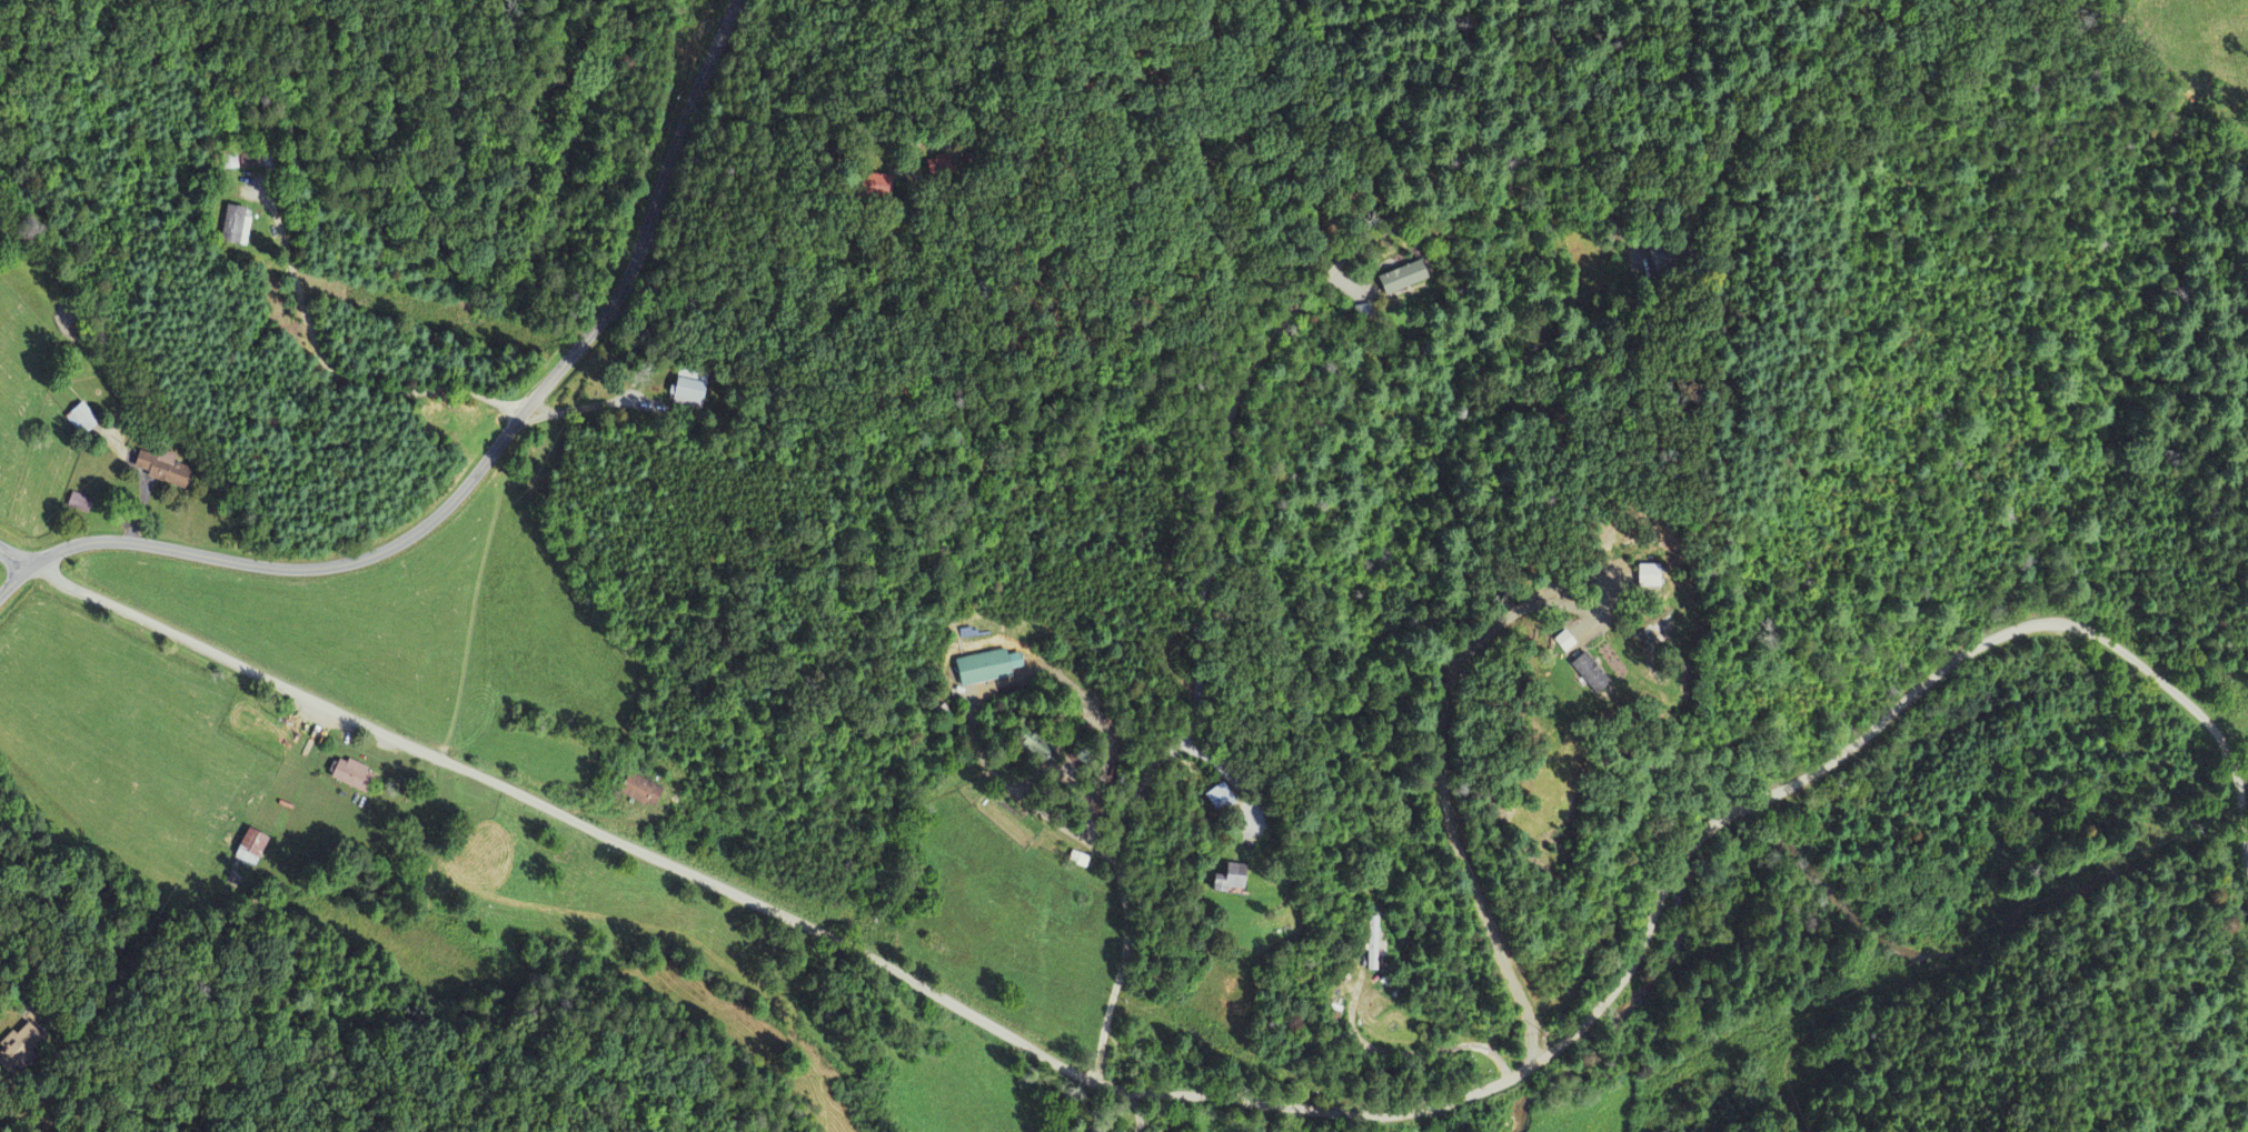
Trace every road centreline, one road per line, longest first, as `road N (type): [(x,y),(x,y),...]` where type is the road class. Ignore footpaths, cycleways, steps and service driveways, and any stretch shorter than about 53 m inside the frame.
road 1 (residential): [(2247,853),(2238,781),(2201,717),(2099,634),(2069,621),(2026,625),(1931,678),(1838,757),(1705,830),(1671,869),(1629,976),(1589,1023),(1484,1091),(1375,1115),(1140,1090),(1096,1079),(826,933),(30,564)]
road 2 (tertiary): [(734,0),(617,299),(456,497),(411,535),(332,567),(277,567),(97,540),(30,564),(0,595)]

